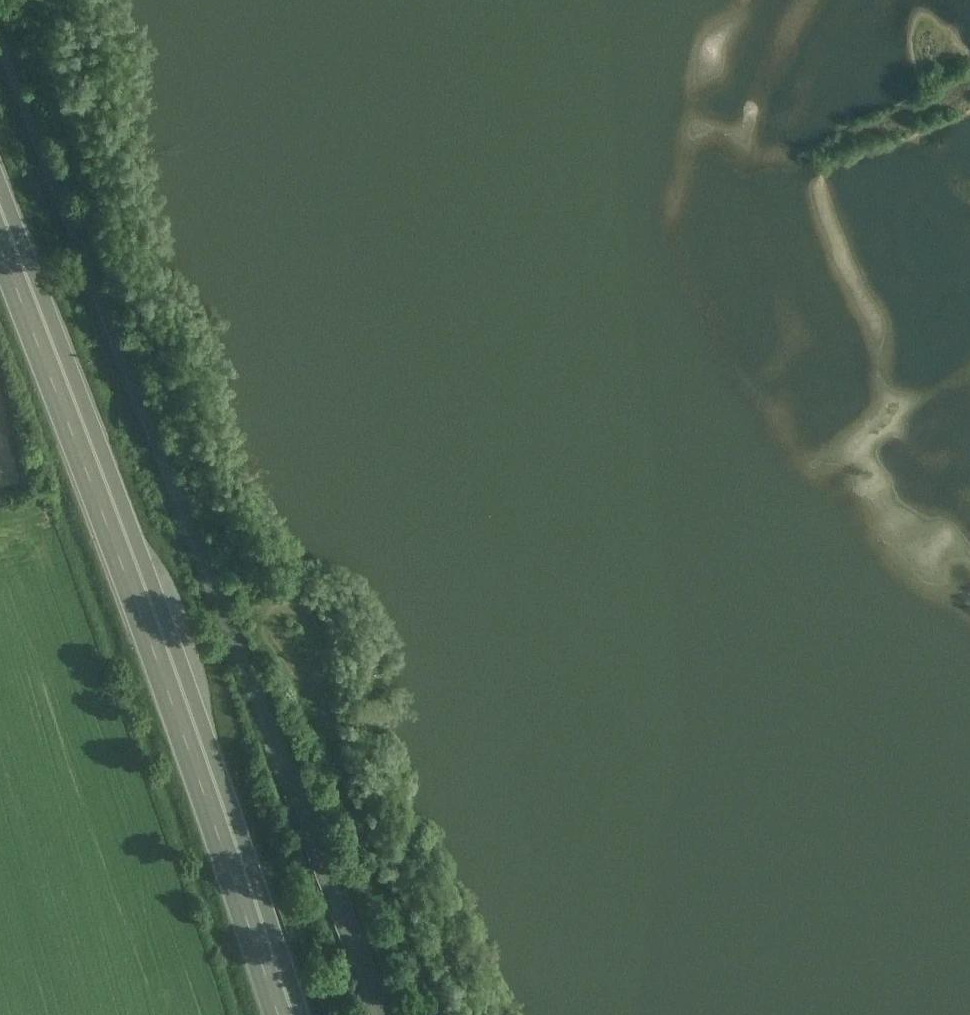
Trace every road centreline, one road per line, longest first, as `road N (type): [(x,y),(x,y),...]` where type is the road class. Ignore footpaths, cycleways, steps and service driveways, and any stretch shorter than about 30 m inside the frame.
road 1 (trunk): [(0,217),(286,1014)]

